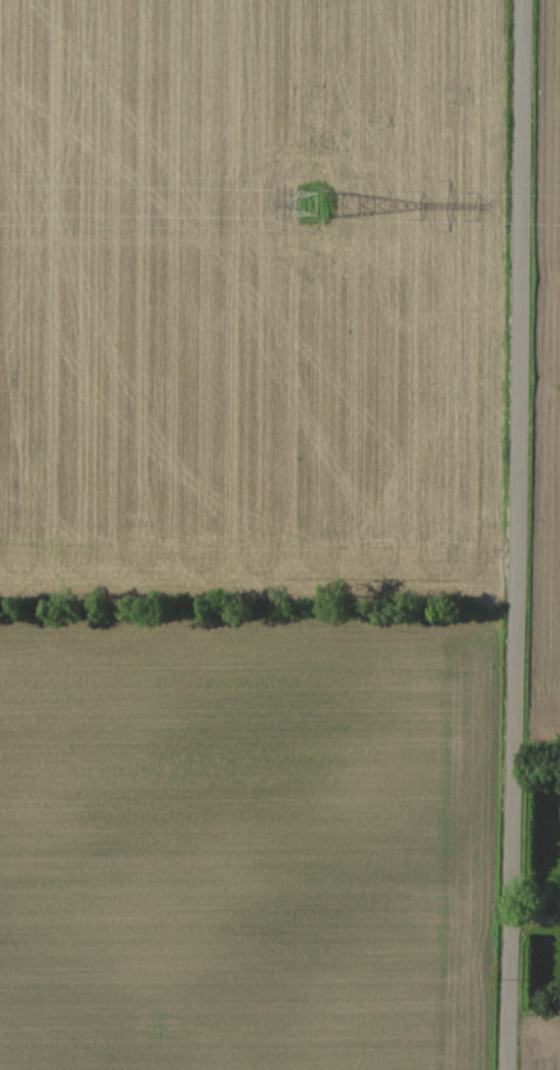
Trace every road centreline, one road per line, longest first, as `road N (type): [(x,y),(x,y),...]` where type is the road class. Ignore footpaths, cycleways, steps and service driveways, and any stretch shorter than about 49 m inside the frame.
road 1 (residential): [(519,0),(500,1069)]

